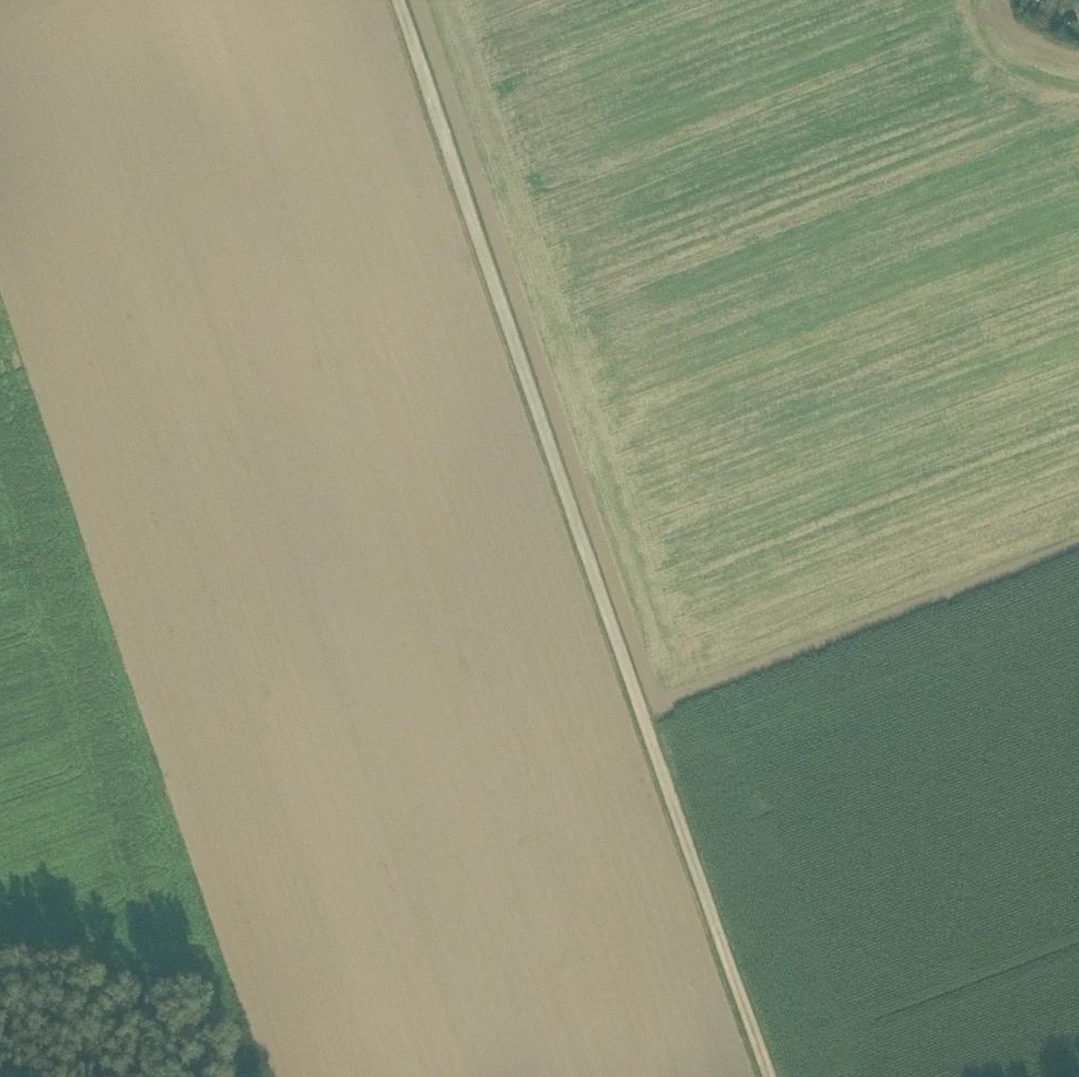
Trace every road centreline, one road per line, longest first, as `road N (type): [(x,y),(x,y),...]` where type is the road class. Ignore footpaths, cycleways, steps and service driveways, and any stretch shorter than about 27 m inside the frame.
road 1 (track): [(764,1076),(398,0)]

